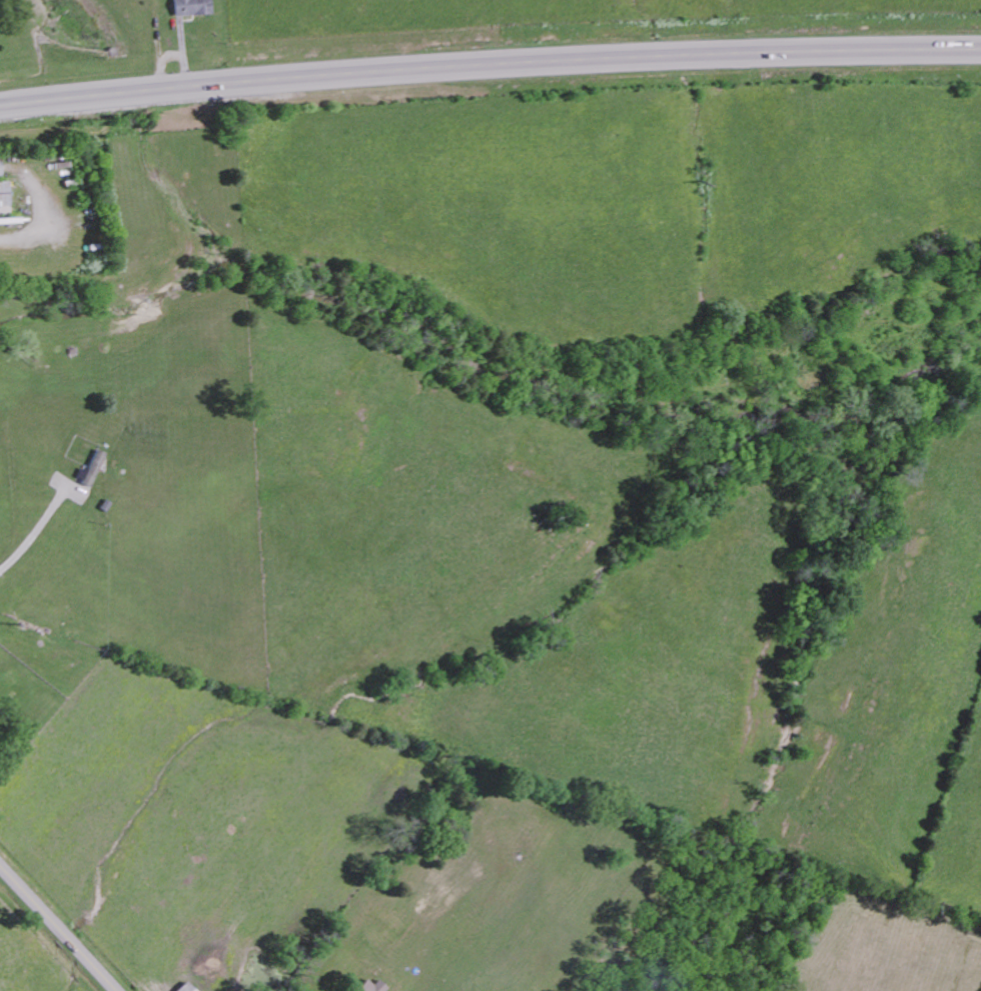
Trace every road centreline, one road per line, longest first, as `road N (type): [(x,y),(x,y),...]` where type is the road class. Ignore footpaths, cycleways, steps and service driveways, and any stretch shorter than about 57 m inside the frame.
road 1 (trunk): [(0,108),(535,63),(980,51)]
road 2 (secondary): [(119,990),(0,862)]

